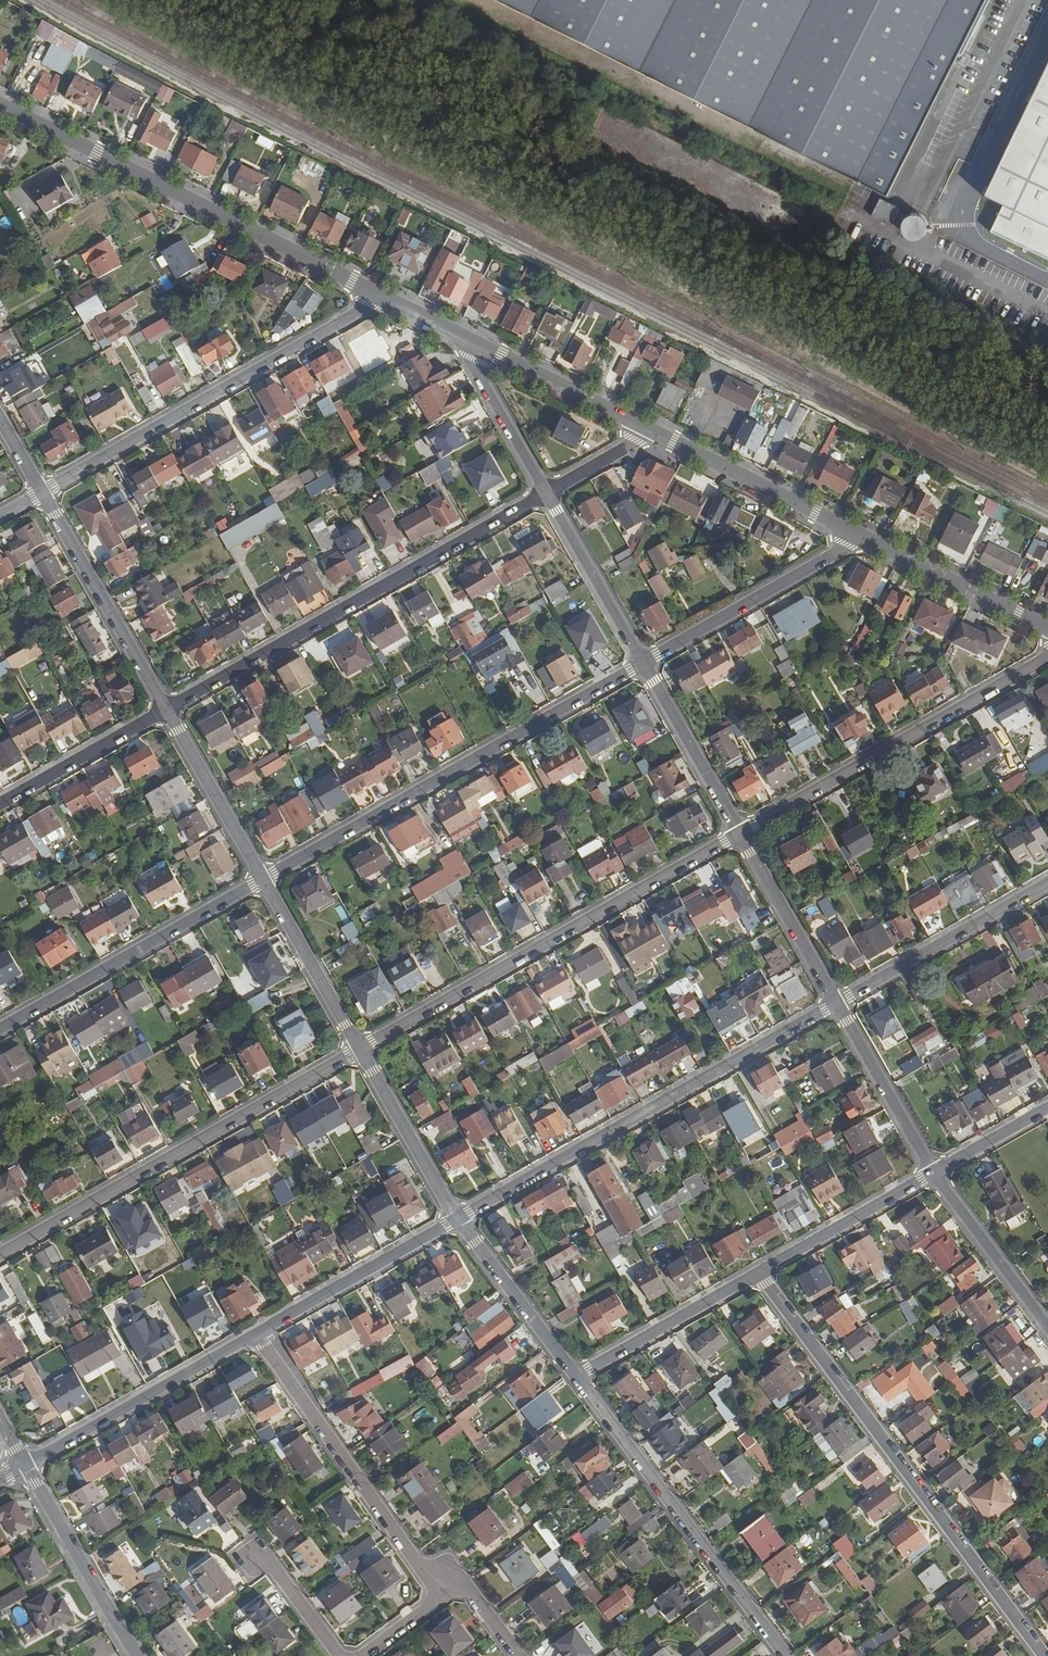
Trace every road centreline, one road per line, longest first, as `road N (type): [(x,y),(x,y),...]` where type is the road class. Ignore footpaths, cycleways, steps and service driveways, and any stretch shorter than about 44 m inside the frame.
road 1 (residential): [(1044,1655),(760,1275)]
road 2 (residential): [(646,665),(263,881)]
road 3 (residential): [(360,1049),(740,833)]
road 4 (residential): [(168,712),(546,495)]
road 5 (residential): [(837,1004),(459,1220)]
road 6 (residential): [(0,106),(376,294)]
road 7 (residential): [(0,1254),(360,1049)]
road 8 (residential): [(376,294),(364,311),(41,494)]
road 9 (residential): [(740,833),(1047,658)]
road 10 (residential): [(579,1377),(787,1655)]
road 11 (residential): [(255,1334),(418,1563),(455,1586)]
road 12 (residential): [(263,881),(0,1031)]
road 13 (residential): [(255,1334),(28,1469)]
road 14 (residential): [(41,494),(168,712)]
road 15 (residential): [(858,536),(845,552),(646,665)]
road 16 (residential): [(1047,883),(837,1004)]
road 17 (residential): [(643,429),(858,536)]
road 18 (residential): [(459,1220),(255,1334)]
road 19 (residential): [(139,1655),(28,1469)]
road 20 (residential): [(858,536),(1047,632)]
road 21 (residential): [(579,1377),(760,1275)]
road 22 (residential): [(760,1275),(933,1173)]
road 23 (residential): [(465,339),(643,429)]
road 24 (residential): [(459,1220),(579,1377)]
road 25 (residential): [(360,1049),(459,1220)]
road 26 (residential): [(546,495),(646,665)]
road 27 (residential): [(740,833),(837,1004)]
road 28 (residential): [(837,1004),(933,1173)]
road 29 (residential): [(263,881),(360,1049)]
road 30 (residential): [(168,712),(263,881)]
road 31 (residential): [(646,665),(740,833)]
road 32 (residential): [(0,805),(168,712)]
road 33 (residential): [(933,1173),(1047,1326)]
road 34 (residential): [(465,339),(470,363),(546,495)]
road 35 (residential): [(340,1655),(273,1567),(254,1556)]
road 36 (residential): [(933,1173),(1047,1109)]

